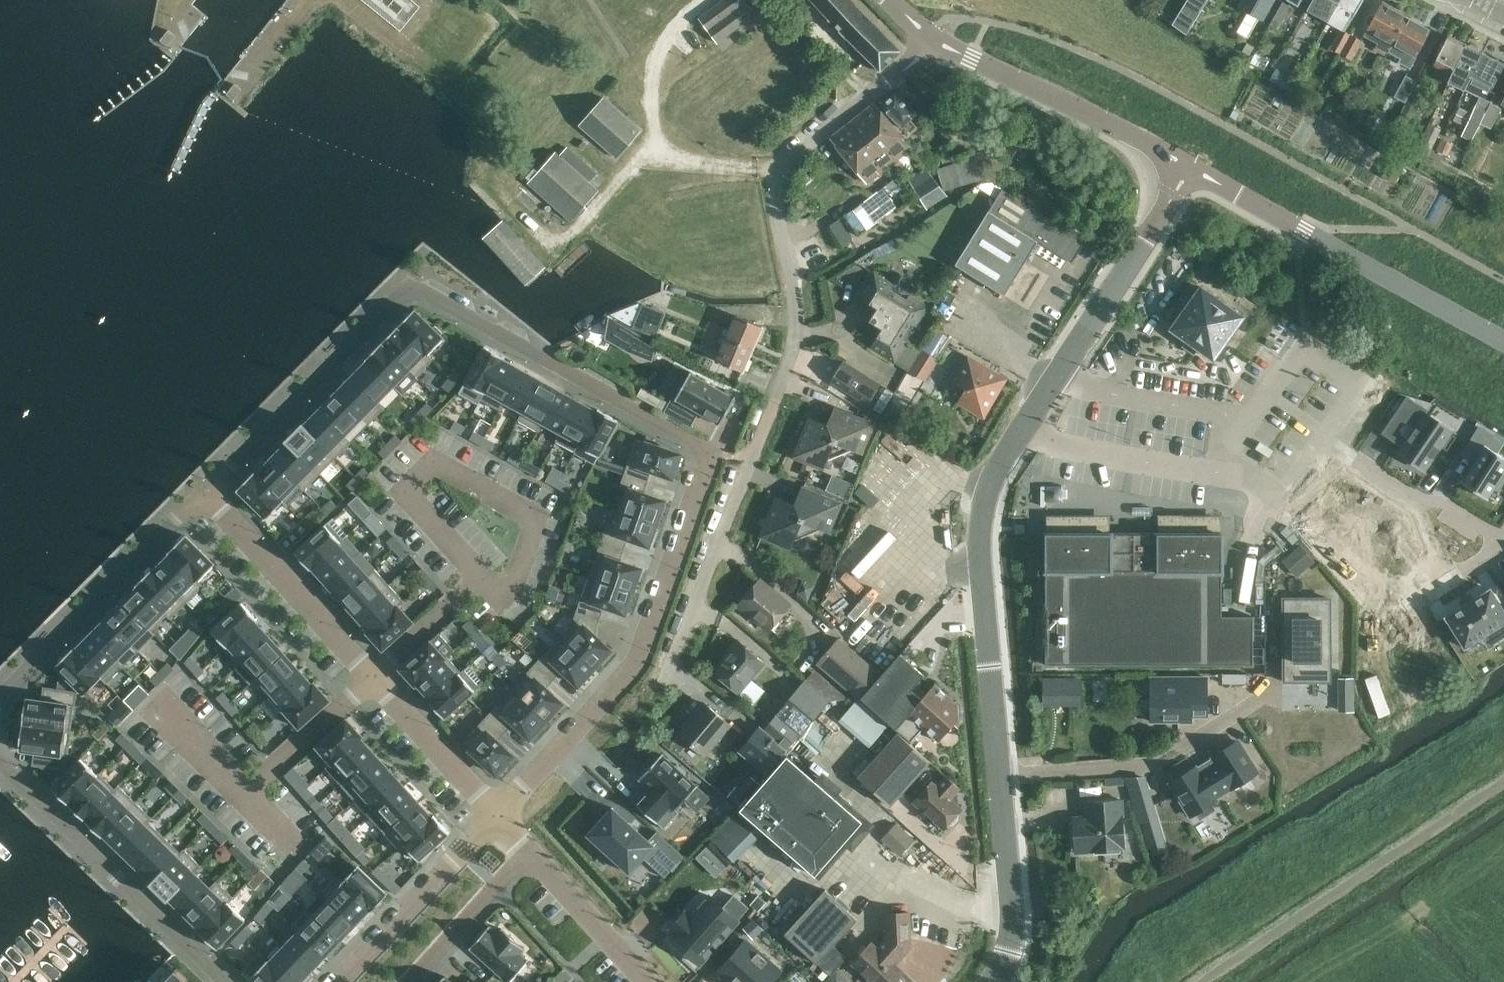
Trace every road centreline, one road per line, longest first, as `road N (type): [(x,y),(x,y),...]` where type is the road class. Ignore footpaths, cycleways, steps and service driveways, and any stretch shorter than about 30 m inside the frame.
road 1 (residential): [(204,493),(413,287),(705,449),(709,469),(646,643),(626,677),(496,817)]
road 2 (residential): [(677,650),(795,348),(797,308),(778,172),(932,39)]
road 3 (residential): [(496,817),(204,493)]
road 4 (tertiary): [(1503,341),(1187,170)]
road 5 (tertiary): [(1003,779),(981,564),(987,507),(1022,434)]
road 6 (residential): [(0,760),(225,981)]
road 7 (residential): [(1326,438),(1415,499),(1443,500),(1496,535),(1495,551),(1425,592)]
road 8 (residential): [(1003,779),(1152,764),(1271,694)]
road 9 (residential): [(204,493),(0,695)]
road 10 (tertiary): [(1187,170),(932,39)]
road 11 (tertiary): [(1058,374),(1187,170)]
road 12 (unclassified): [(1217,473),(1226,416),(1112,394),(1058,374)]
road 13 (residential): [(338,981),(496,817)]
road 14 (tertiary): [(993,981),(1010,930),(1003,779)]
road 15 (unclassified): [(1022,434),(1217,473)]
road 16 (residential): [(677,650),(636,711),(561,791)]
road 17 (residential): [(407,981),(528,851)]
road 18 (residential): [(648,981),(528,851)]
road 19 (unclassified): [(1217,473),(1282,498),(1326,438)]

